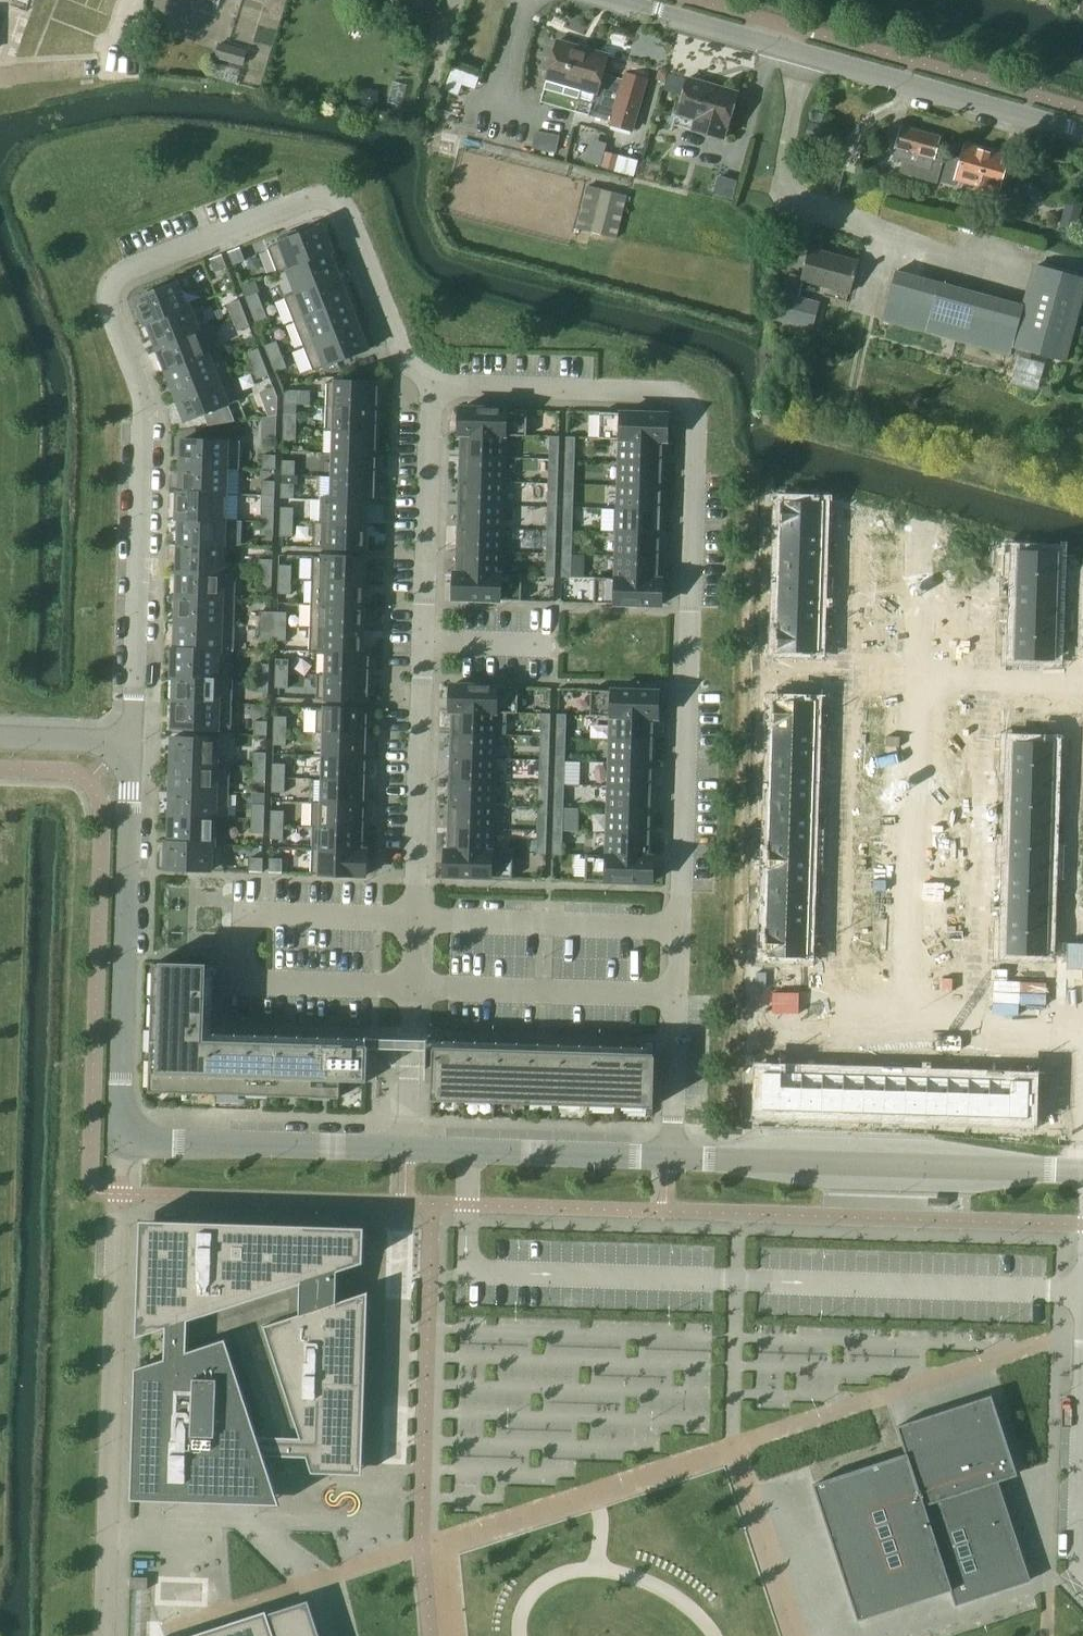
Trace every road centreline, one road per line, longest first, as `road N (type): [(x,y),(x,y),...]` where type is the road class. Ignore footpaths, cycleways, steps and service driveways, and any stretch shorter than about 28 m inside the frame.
road 1 (residential): [(671,1153),(694,410),(670,392),(432,385)]
road 2 (residential): [(432,385),(403,358),(349,214),(318,196),(117,276),(105,301),(144,402),(131,742)]
road 3 (residential): [(407,1148),(432,385)]
road 4 (residential): [(124,1142),(103,1635)]
road 5 (unclassified): [(1082,136),(613,0)]
road 6 (residential): [(671,1153),(1082,1170)]
road 7 (residential): [(131,742),(124,1142)]
road 8 (residential): [(916,676),(905,1008)]
road 9 (residential): [(124,1142),(407,1148)]
road 10 (residential): [(407,1148),(671,1153)]
road 11 (residential): [(905,1008),(1082,1016)]
road 12 (residential): [(1082,682),(916,676)]
road 13 (residential): [(920,527),(916,676)]
road 14 (residential): [(758,1004),(905,1008)]
road 15 (residential): [(0,738),(131,742)]

